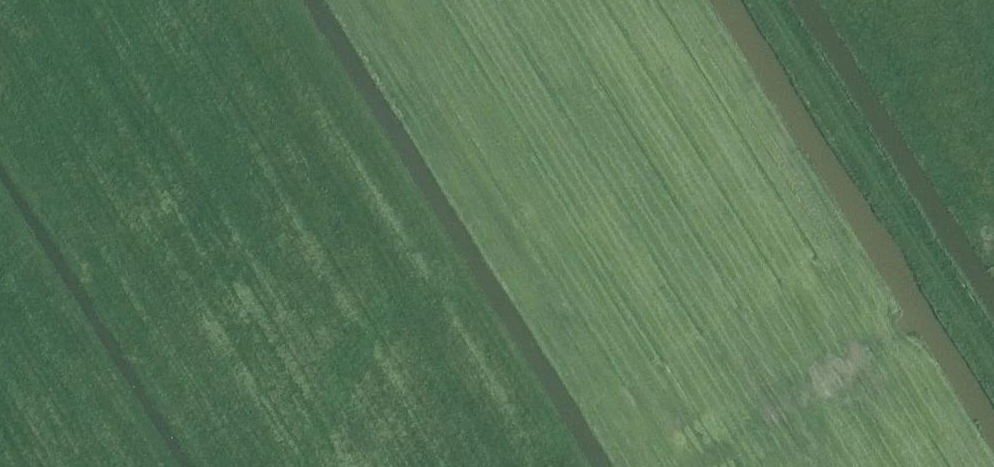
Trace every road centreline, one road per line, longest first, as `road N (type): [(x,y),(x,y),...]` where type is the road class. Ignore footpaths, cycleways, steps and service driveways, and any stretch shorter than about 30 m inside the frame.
road 1 (track): [(766,0),(993,364)]

